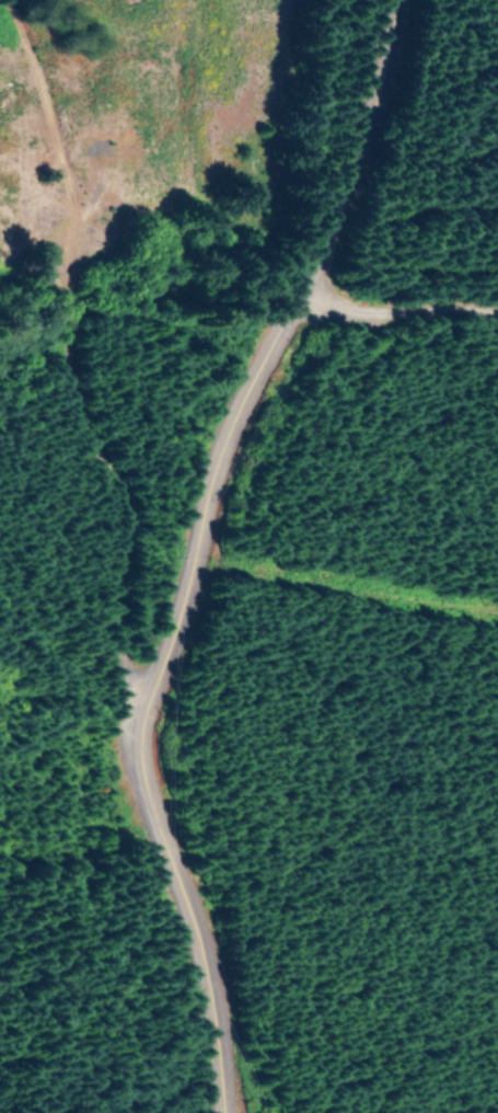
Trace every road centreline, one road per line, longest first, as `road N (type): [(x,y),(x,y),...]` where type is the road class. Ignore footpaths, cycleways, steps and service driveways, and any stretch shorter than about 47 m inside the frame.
road 1 (residential): [(276,1112),(211,965),(178,834),(185,703),(341,330),(355,232),(418,0)]
road 2 (residential): [(181,785),(106,744),(88,689),(76,437),(19,99),(0,39)]
road 3 (residential): [(341,330),(497,348)]

